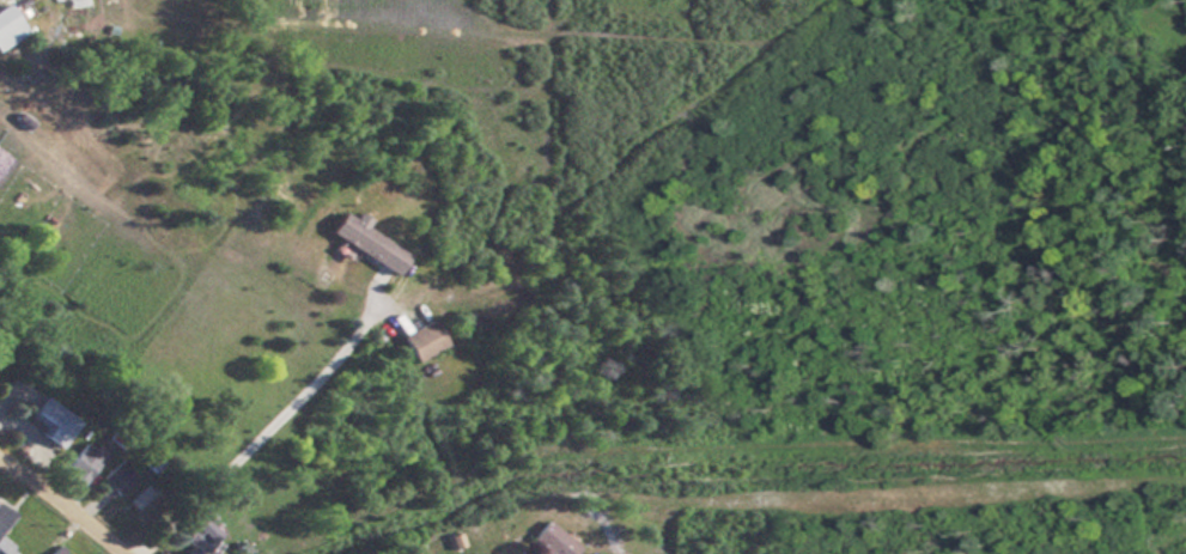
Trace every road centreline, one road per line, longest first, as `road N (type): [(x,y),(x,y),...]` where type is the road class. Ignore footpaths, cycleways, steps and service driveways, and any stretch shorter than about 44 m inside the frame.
road 1 (residential): [(120,553),(0,466)]

